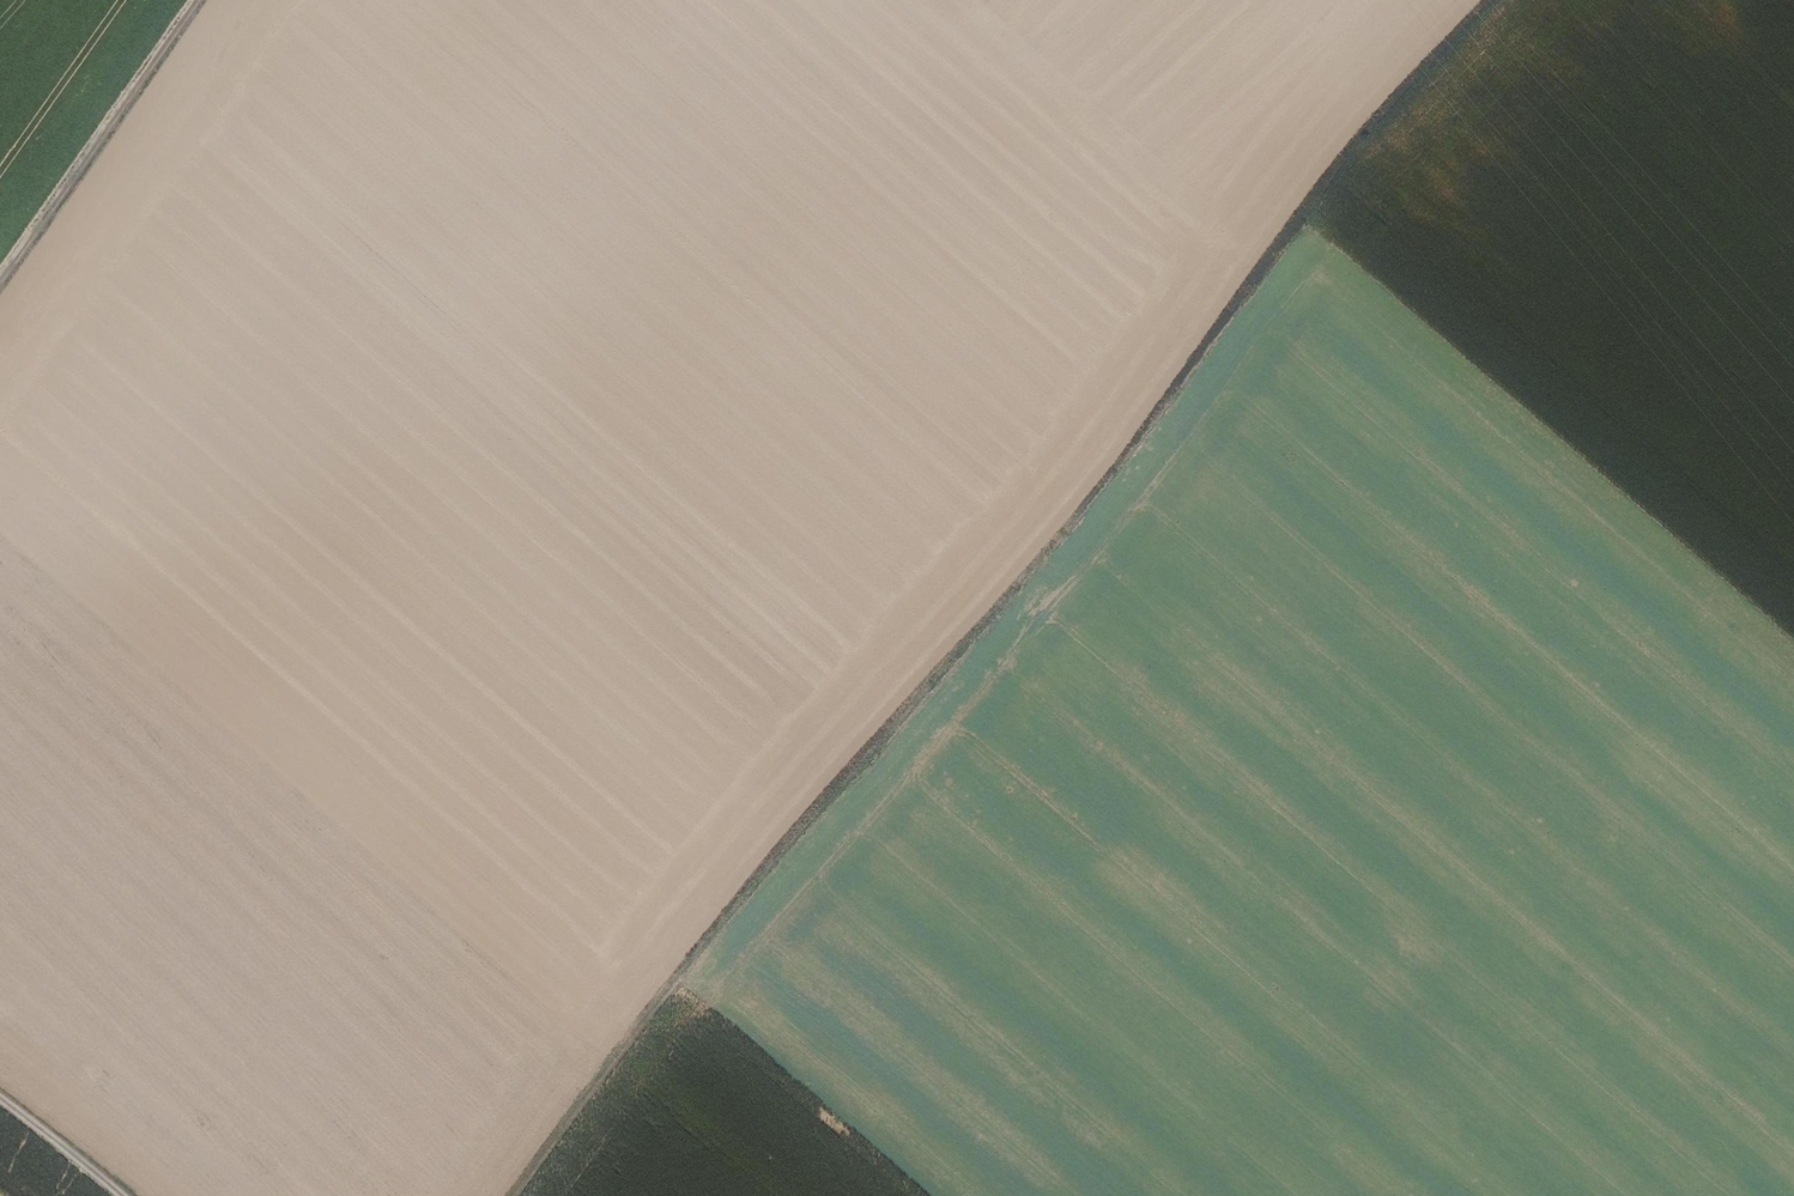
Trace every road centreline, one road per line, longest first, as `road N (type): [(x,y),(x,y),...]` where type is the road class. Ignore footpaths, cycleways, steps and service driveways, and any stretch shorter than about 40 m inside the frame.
road 1 (track): [(0,277),(194,0)]
road 2 (track): [(0,1110),(105,1195)]

